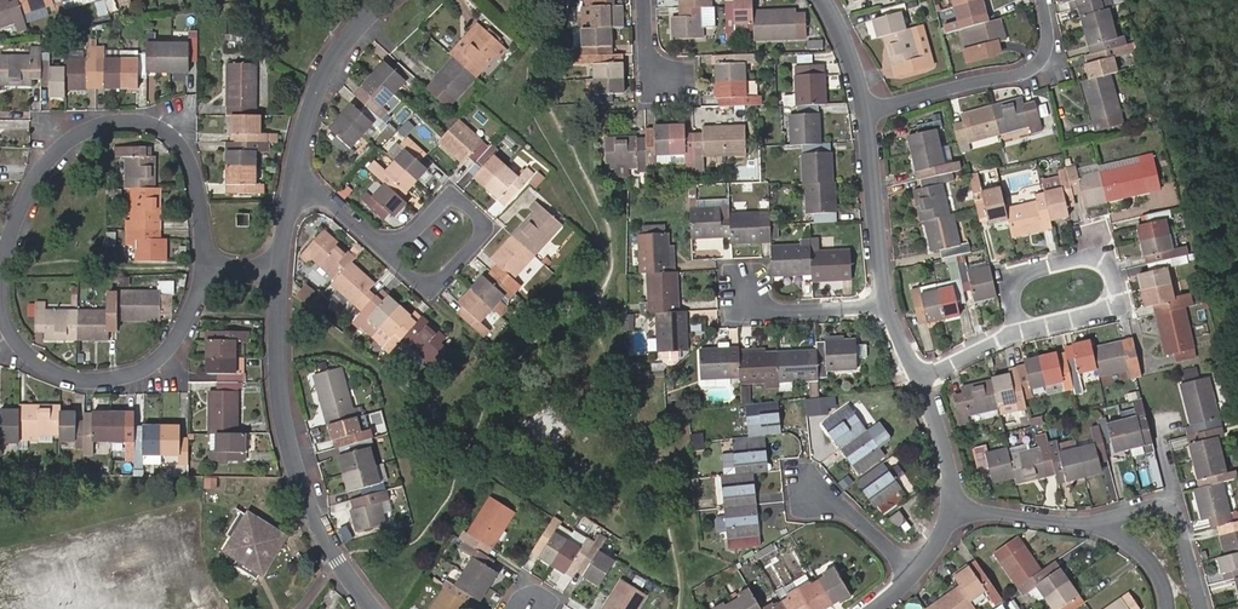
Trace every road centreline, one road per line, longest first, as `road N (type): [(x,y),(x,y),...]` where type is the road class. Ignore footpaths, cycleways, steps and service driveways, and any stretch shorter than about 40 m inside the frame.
road 1 (residential): [(208,259),(185,138),(148,116),(128,116),(90,121),(50,153),(3,263),(4,321),(16,343),(97,379),(134,374),(154,359),(202,290)]
road 2 (residential): [(380,608),(344,561),(300,465),(280,366),(283,264)]
road 3 (residential): [(1023,322),(1109,308),(1116,271),(1091,250),(1022,268),(1010,286),(1016,312)]
road 4 (residential): [(870,104),(962,77),(1039,67),(1052,53),(1044,0)]
road 5 (residential): [(393,250),(431,285),(486,226),(452,193),(404,239)]
road 6 (residential): [(648,52),(702,53),(702,102),(638,104),(637,52)]
road 7 (residential): [(1060,520),(1169,507),(1206,608)]
road 8 (residential): [(870,104),(882,305)]
road 9 (residential): [(300,168),(325,81),(350,41),(392,0)]
road 10 (residential): [(1166,608),(1164,588),(1142,552),(1105,530),(1060,520)]
road 11 (residential): [(920,374),(960,505)]
road 12 (residential): [(920,565),(835,501),(809,496)]
road 13 (residential): [(882,305),(751,308)]
road 14 (residential): [(393,250),(300,168)]

